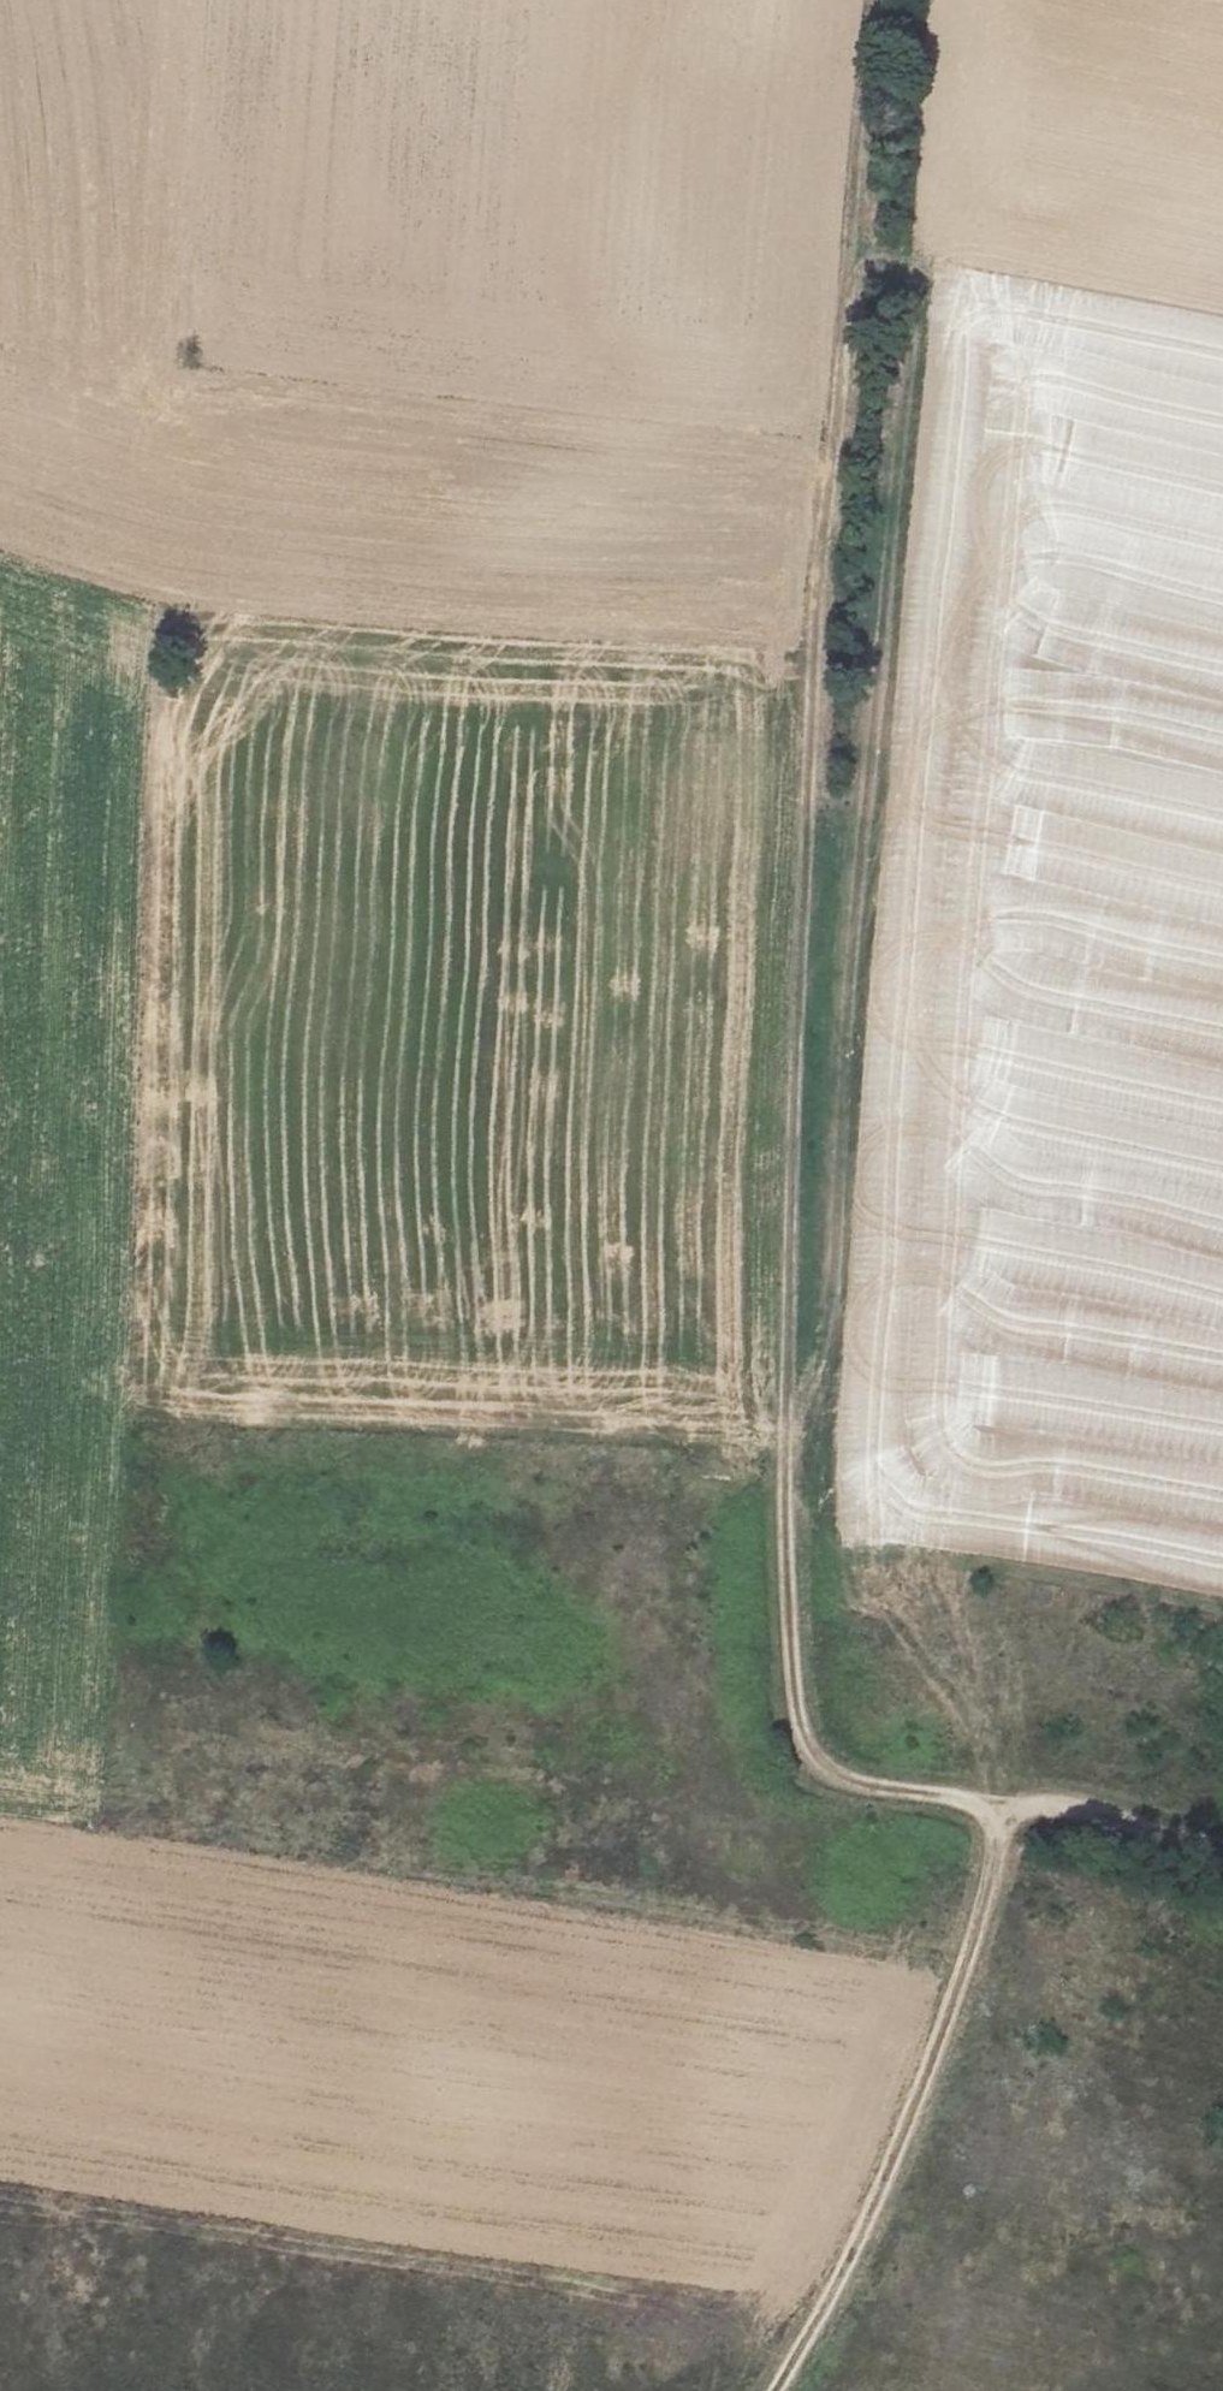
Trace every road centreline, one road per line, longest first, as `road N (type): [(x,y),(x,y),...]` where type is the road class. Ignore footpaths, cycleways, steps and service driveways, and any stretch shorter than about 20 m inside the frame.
road 1 (track): [(870,0),(804,637),(781,1234),(781,1565),(808,1751),(836,1775),(993,1804),(1002,1829),(985,1902),(906,2129),(856,2244),(771,2390)]
road 2 (track): [(993,1804),(1064,1811),(1222,1850)]

